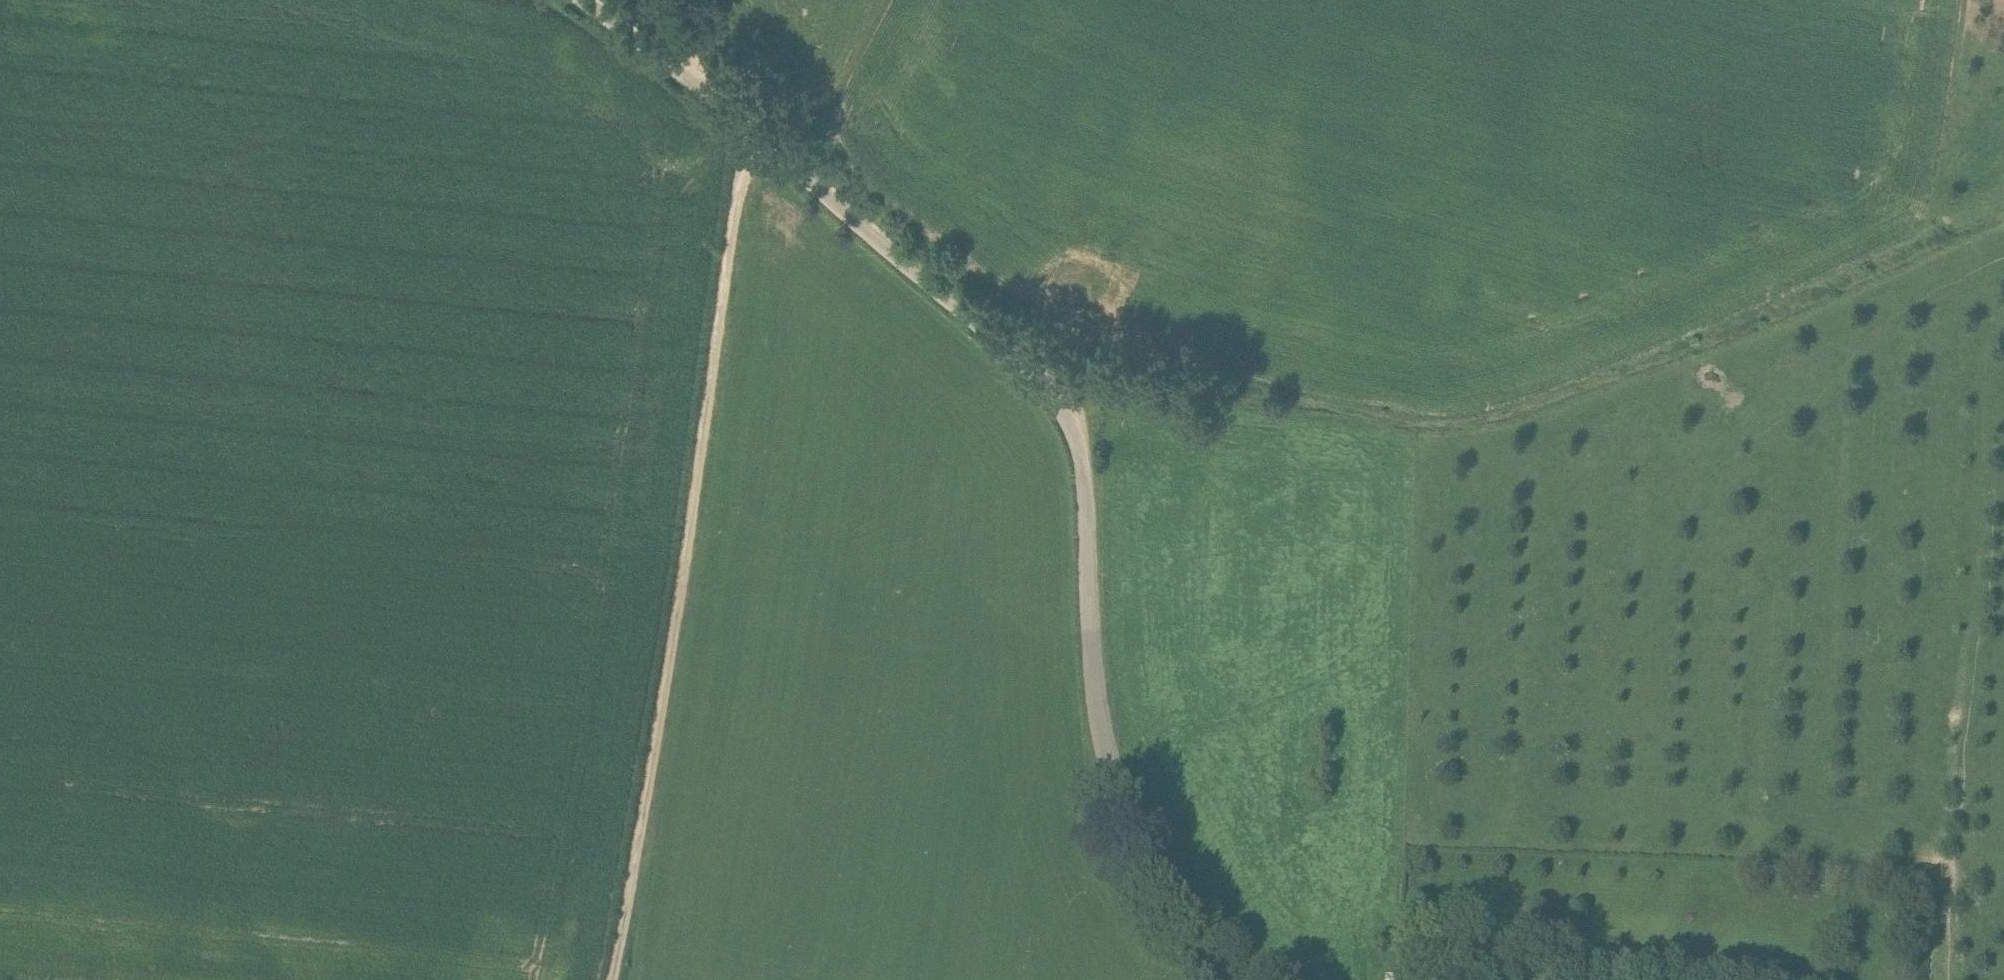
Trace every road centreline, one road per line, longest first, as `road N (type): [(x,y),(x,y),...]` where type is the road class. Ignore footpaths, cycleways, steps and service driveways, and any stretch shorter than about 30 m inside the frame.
road 1 (unclassified): [(1232,979),(1149,860),(1108,756),(1093,671),(1082,467),(1066,409),(768,143),(582,0)]
road 2 (track): [(611,979),(668,663),(729,235),(757,135)]

